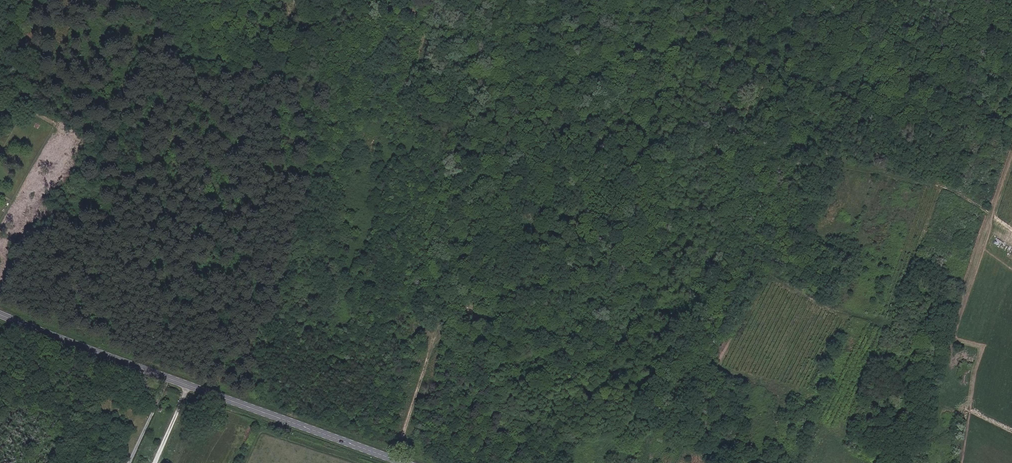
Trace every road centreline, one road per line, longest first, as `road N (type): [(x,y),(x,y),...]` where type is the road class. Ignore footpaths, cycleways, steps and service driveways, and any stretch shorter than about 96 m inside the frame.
road 1 (secondary): [(0,314),(404,462)]

